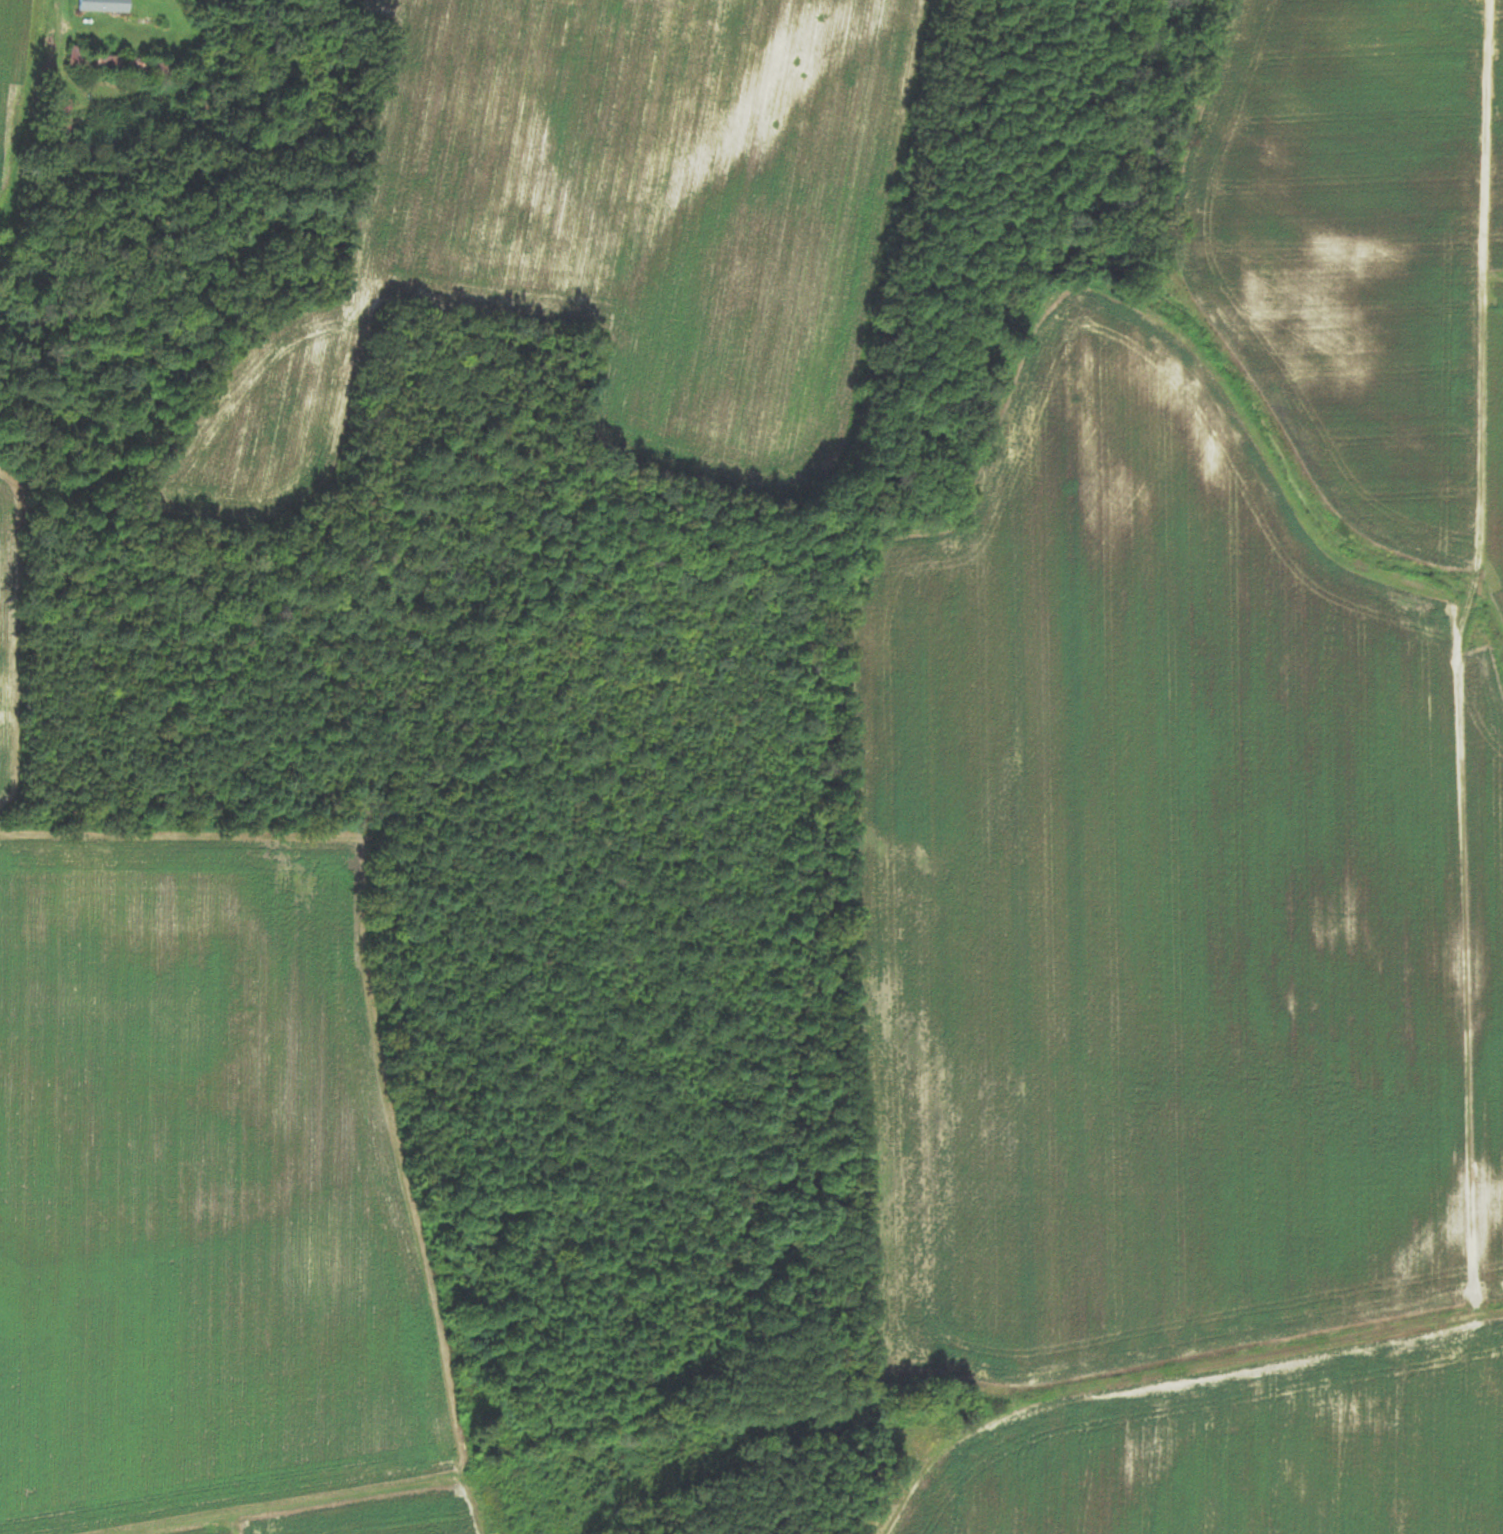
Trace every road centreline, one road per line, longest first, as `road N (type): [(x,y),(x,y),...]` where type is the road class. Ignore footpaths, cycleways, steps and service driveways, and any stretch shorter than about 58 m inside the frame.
road 1 (residential): [(159,574),(287,507),(387,324),(421,0)]

